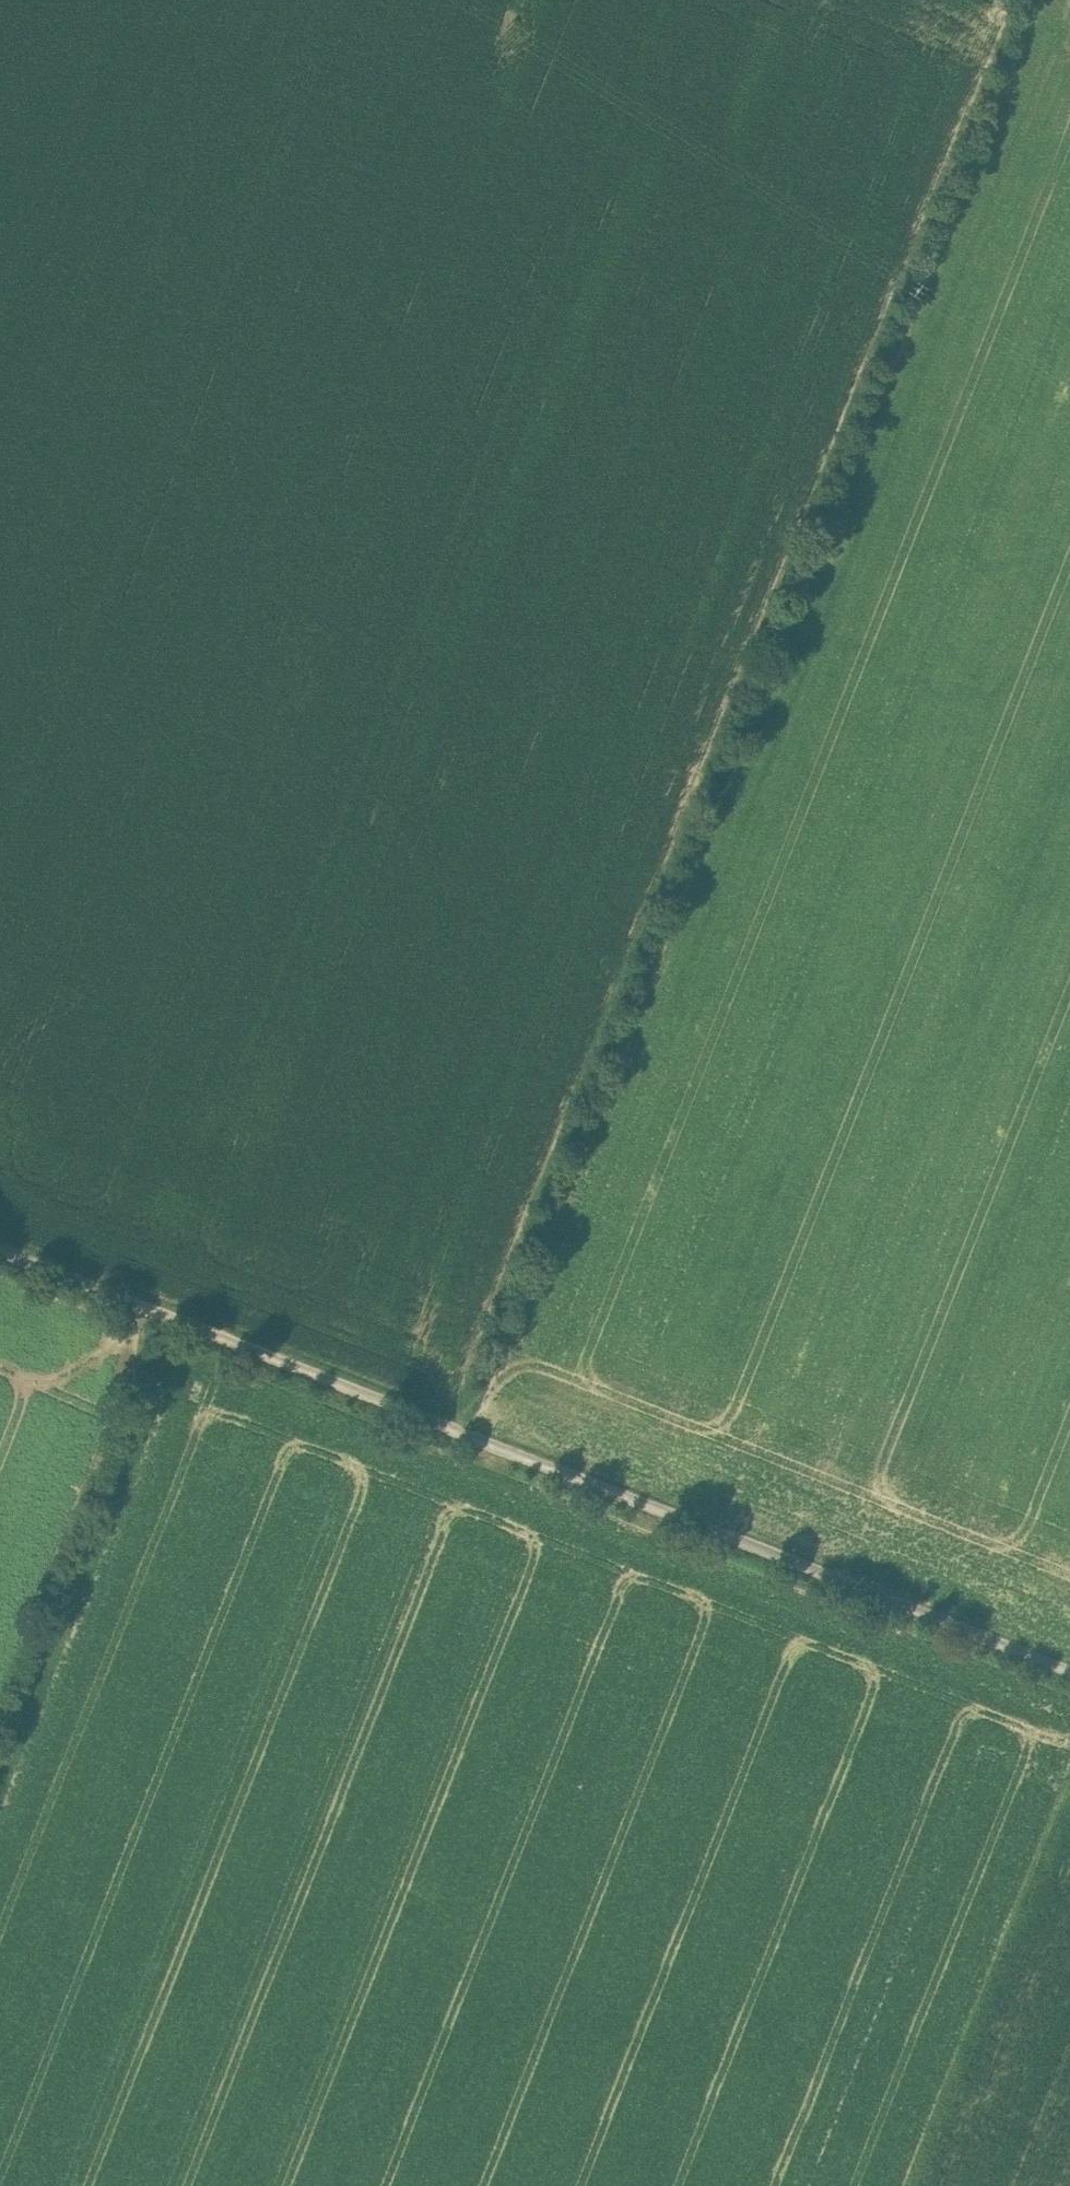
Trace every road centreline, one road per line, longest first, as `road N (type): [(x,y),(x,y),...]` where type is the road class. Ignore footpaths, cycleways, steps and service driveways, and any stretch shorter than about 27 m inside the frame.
road 1 (track): [(0,1259),(1069,1679)]

